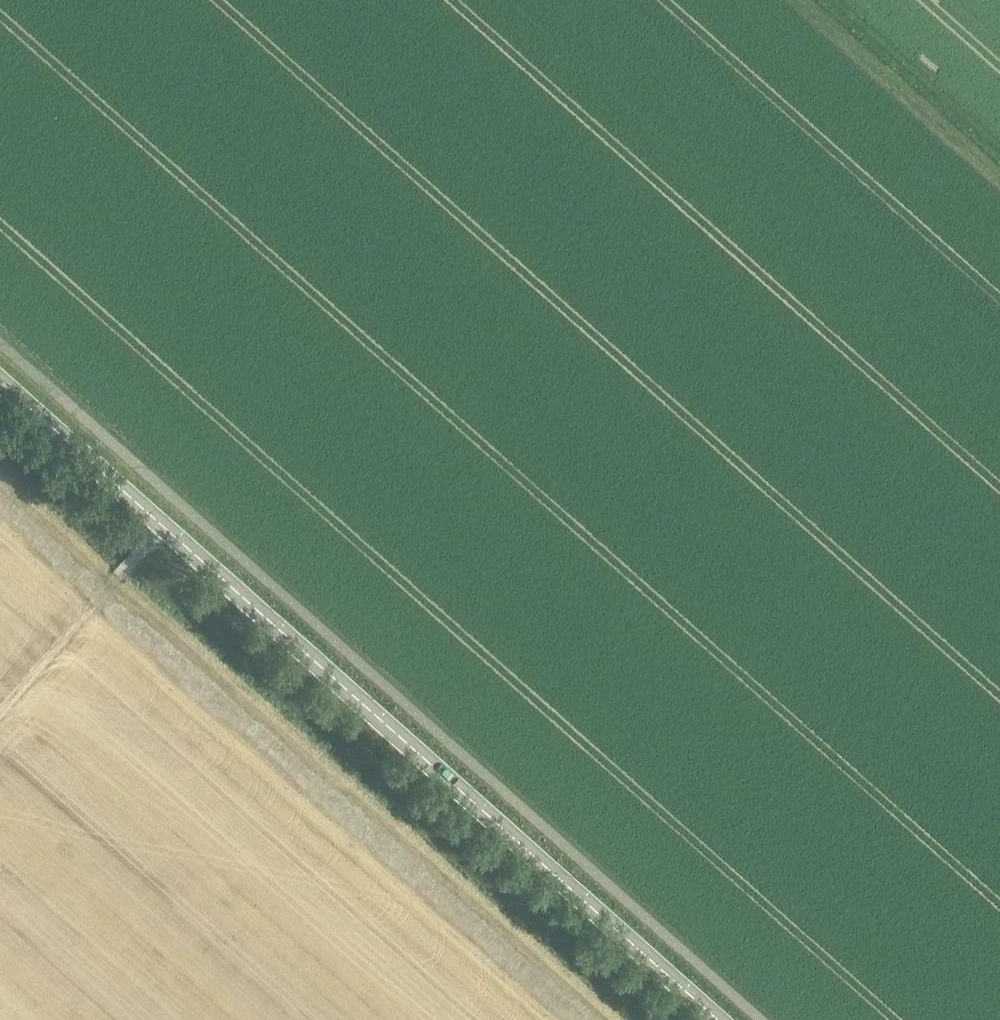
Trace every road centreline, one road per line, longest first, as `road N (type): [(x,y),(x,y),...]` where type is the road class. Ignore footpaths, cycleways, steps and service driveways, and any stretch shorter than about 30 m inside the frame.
road 1 (secondary): [(717,1019),(0,382)]
road 2 (track): [(0,715),(165,529)]

